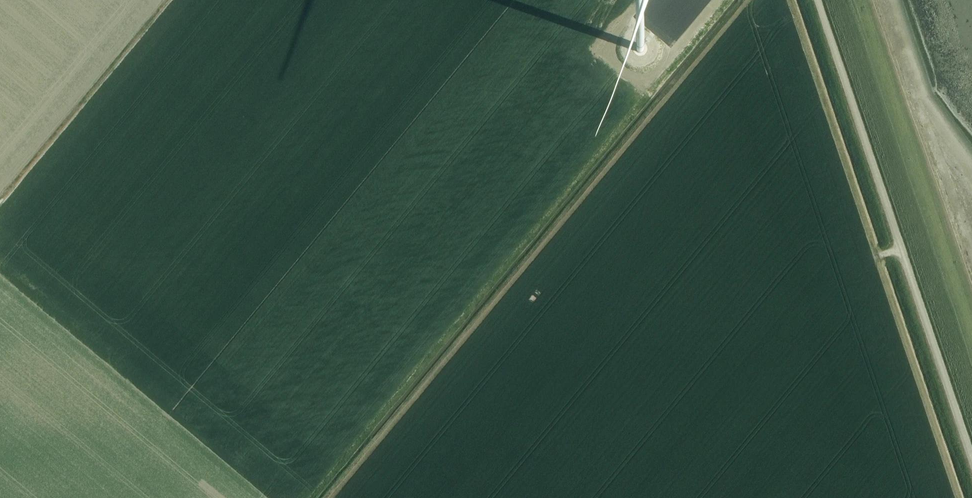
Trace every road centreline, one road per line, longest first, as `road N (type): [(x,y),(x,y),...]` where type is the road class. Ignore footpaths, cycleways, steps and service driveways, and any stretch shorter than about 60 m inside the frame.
road 1 (unclassified): [(971,462),(819,0)]
road 2 (track): [(0,200),(168,0)]

